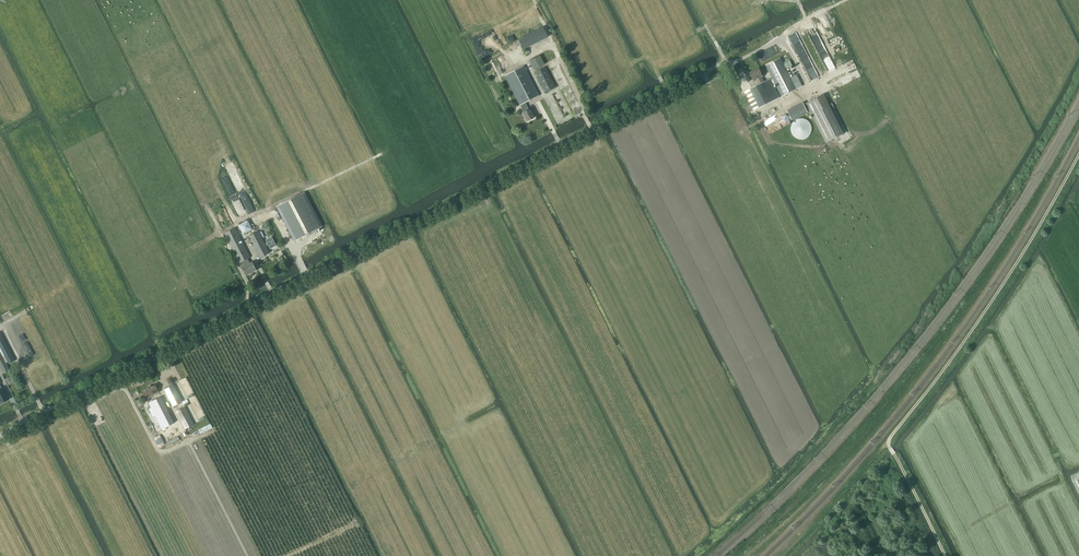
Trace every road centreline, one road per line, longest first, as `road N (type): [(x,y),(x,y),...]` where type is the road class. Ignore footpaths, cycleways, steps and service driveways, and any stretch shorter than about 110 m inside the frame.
road 1 (unclassified): [(0,435),(716,66)]
road 2 (track): [(946,555),(888,442),(1008,275),(1078,154)]
road 3 (track): [(716,66),(845,0)]

